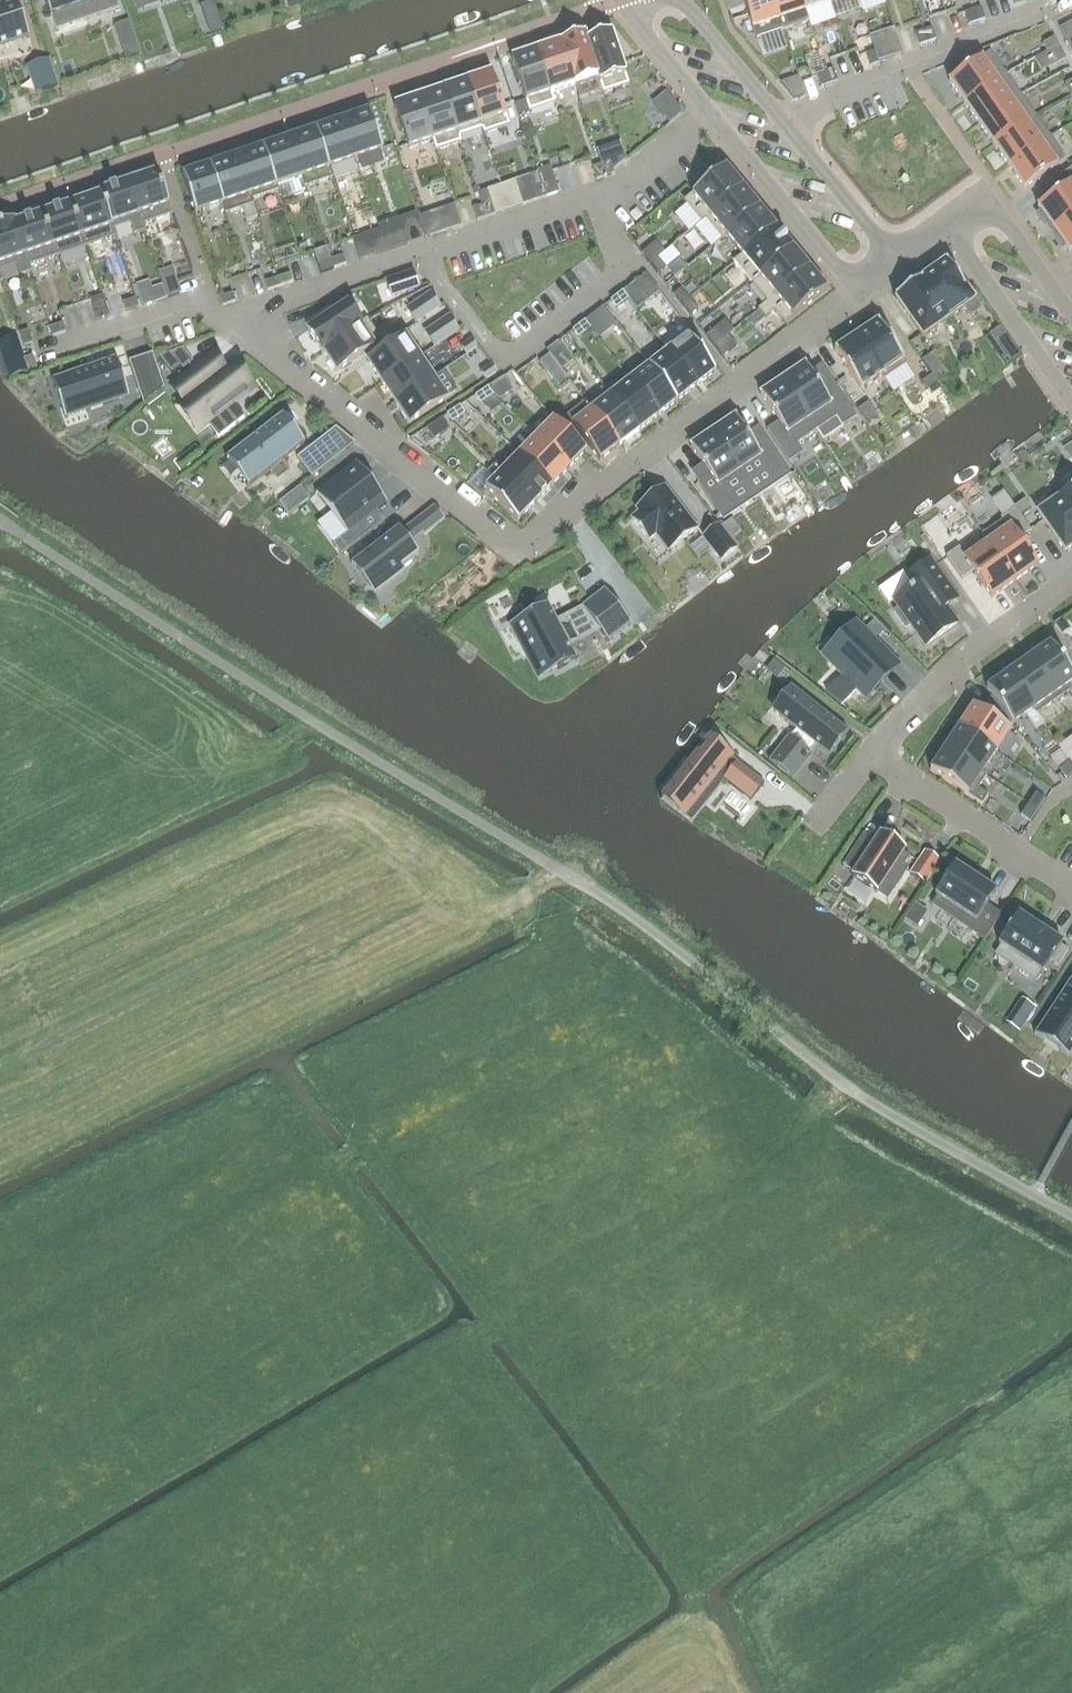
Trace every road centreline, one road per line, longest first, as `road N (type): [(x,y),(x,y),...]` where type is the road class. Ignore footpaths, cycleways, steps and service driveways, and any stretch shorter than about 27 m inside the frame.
road 1 (residential): [(855,288),(845,306),(515,554),(216,321),(621,186),(710,112)]
road 2 (unclassified): [(1071,1215),(869,1101),(616,905),(289,705)]
road 3 (residential): [(896,258),(676,0)]
road 4 (residential): [(1071,576),(956,658),(869,754)]
road 5 (residential): [(869,754),(1071,885)]
road 6 (residential): [(710,112),(855,288)]
road 7 (residential): [(945,222),(1071,402)]
road 8 (residential): [(1071,316),(985,193),(945,222)]
road 9 (residential): [(619,0),(710,112)]

